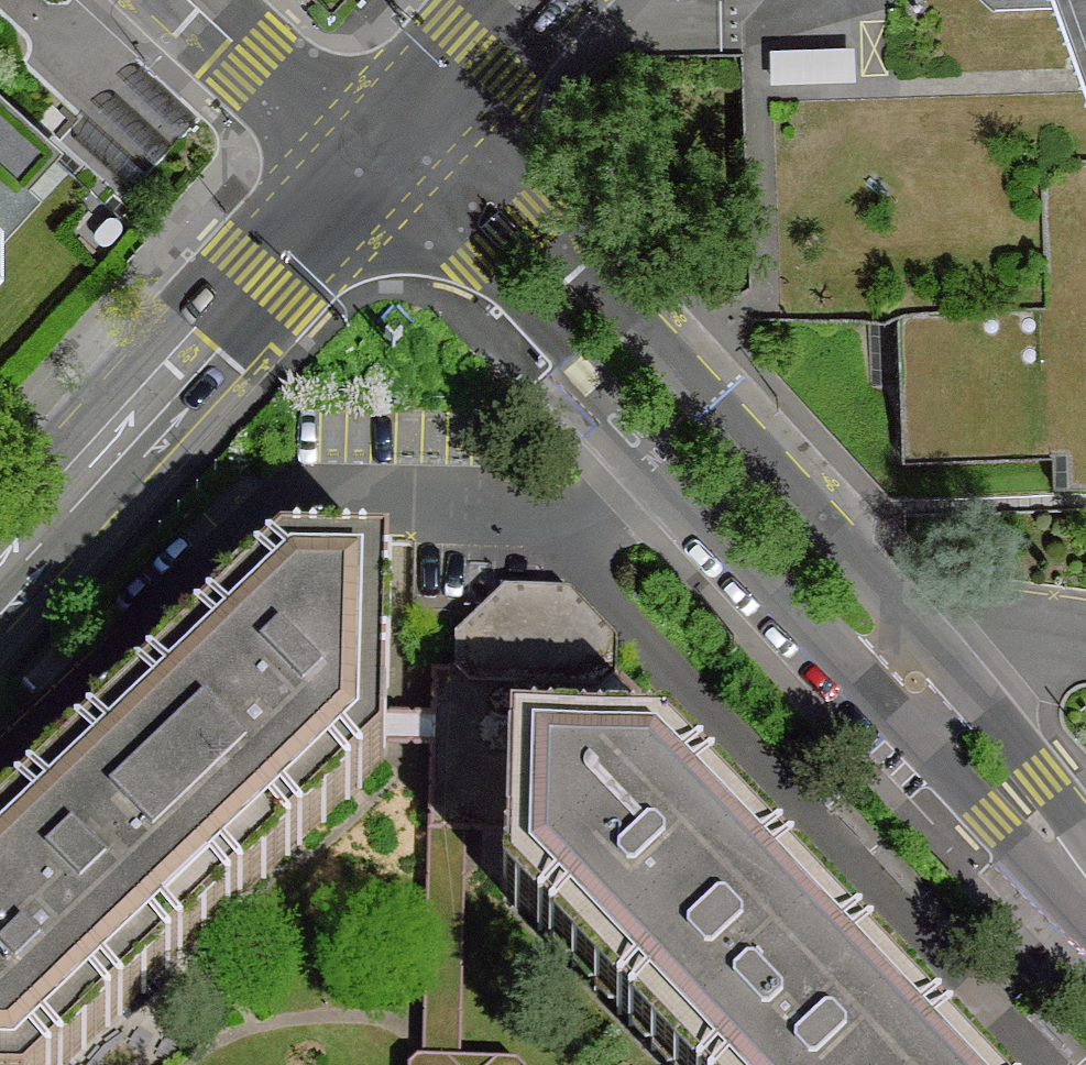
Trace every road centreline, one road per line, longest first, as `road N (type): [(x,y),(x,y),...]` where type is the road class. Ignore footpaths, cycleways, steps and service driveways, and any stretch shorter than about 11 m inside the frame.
road 1 (residential): [(389,152),(478,263),(694,501),(1085,912)]
road 2 (residential): [(1085,850),(1039,775),(536,207),(389,152)]
road 3 (primary): [(389,152),(0,578)]
road 4 (residential): [(188,0),(255,63),(389,152)]
road 5 (primary): [(389,152),(531,0)]

